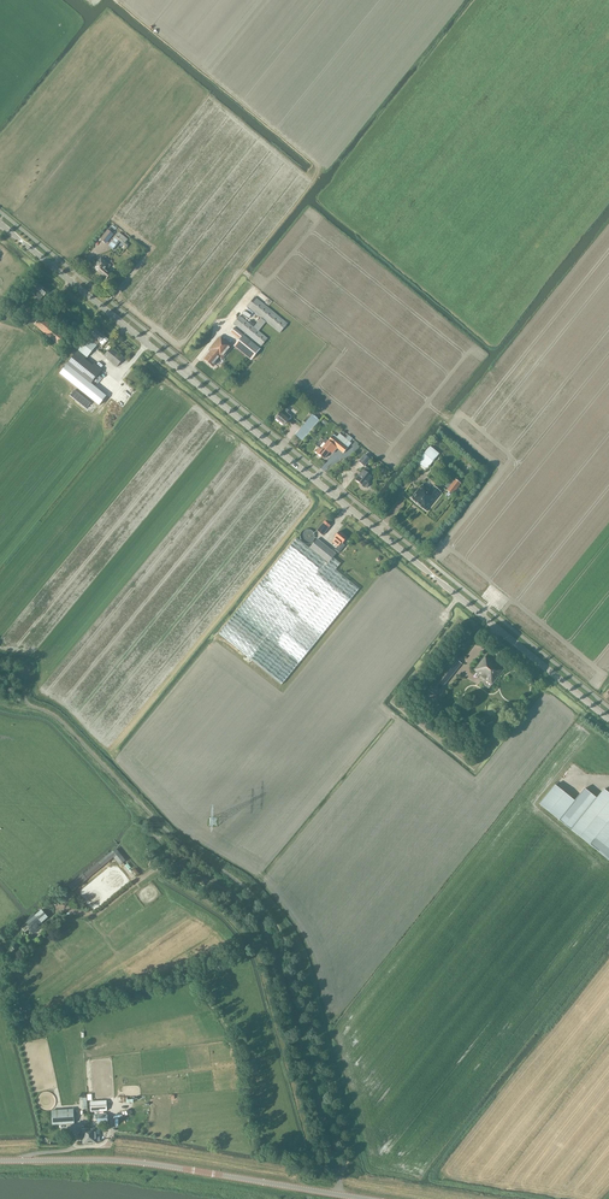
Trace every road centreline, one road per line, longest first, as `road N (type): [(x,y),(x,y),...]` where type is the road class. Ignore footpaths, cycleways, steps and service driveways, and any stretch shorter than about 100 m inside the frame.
road 1 (tertiary): [(608,719),(0,223)]
road 2 (track): [(453,1198),(358,1183),(302,956),(253,888),(163,828)]
road 3 (secondary): [(361,1198),(136,1163),(0,1162)]

